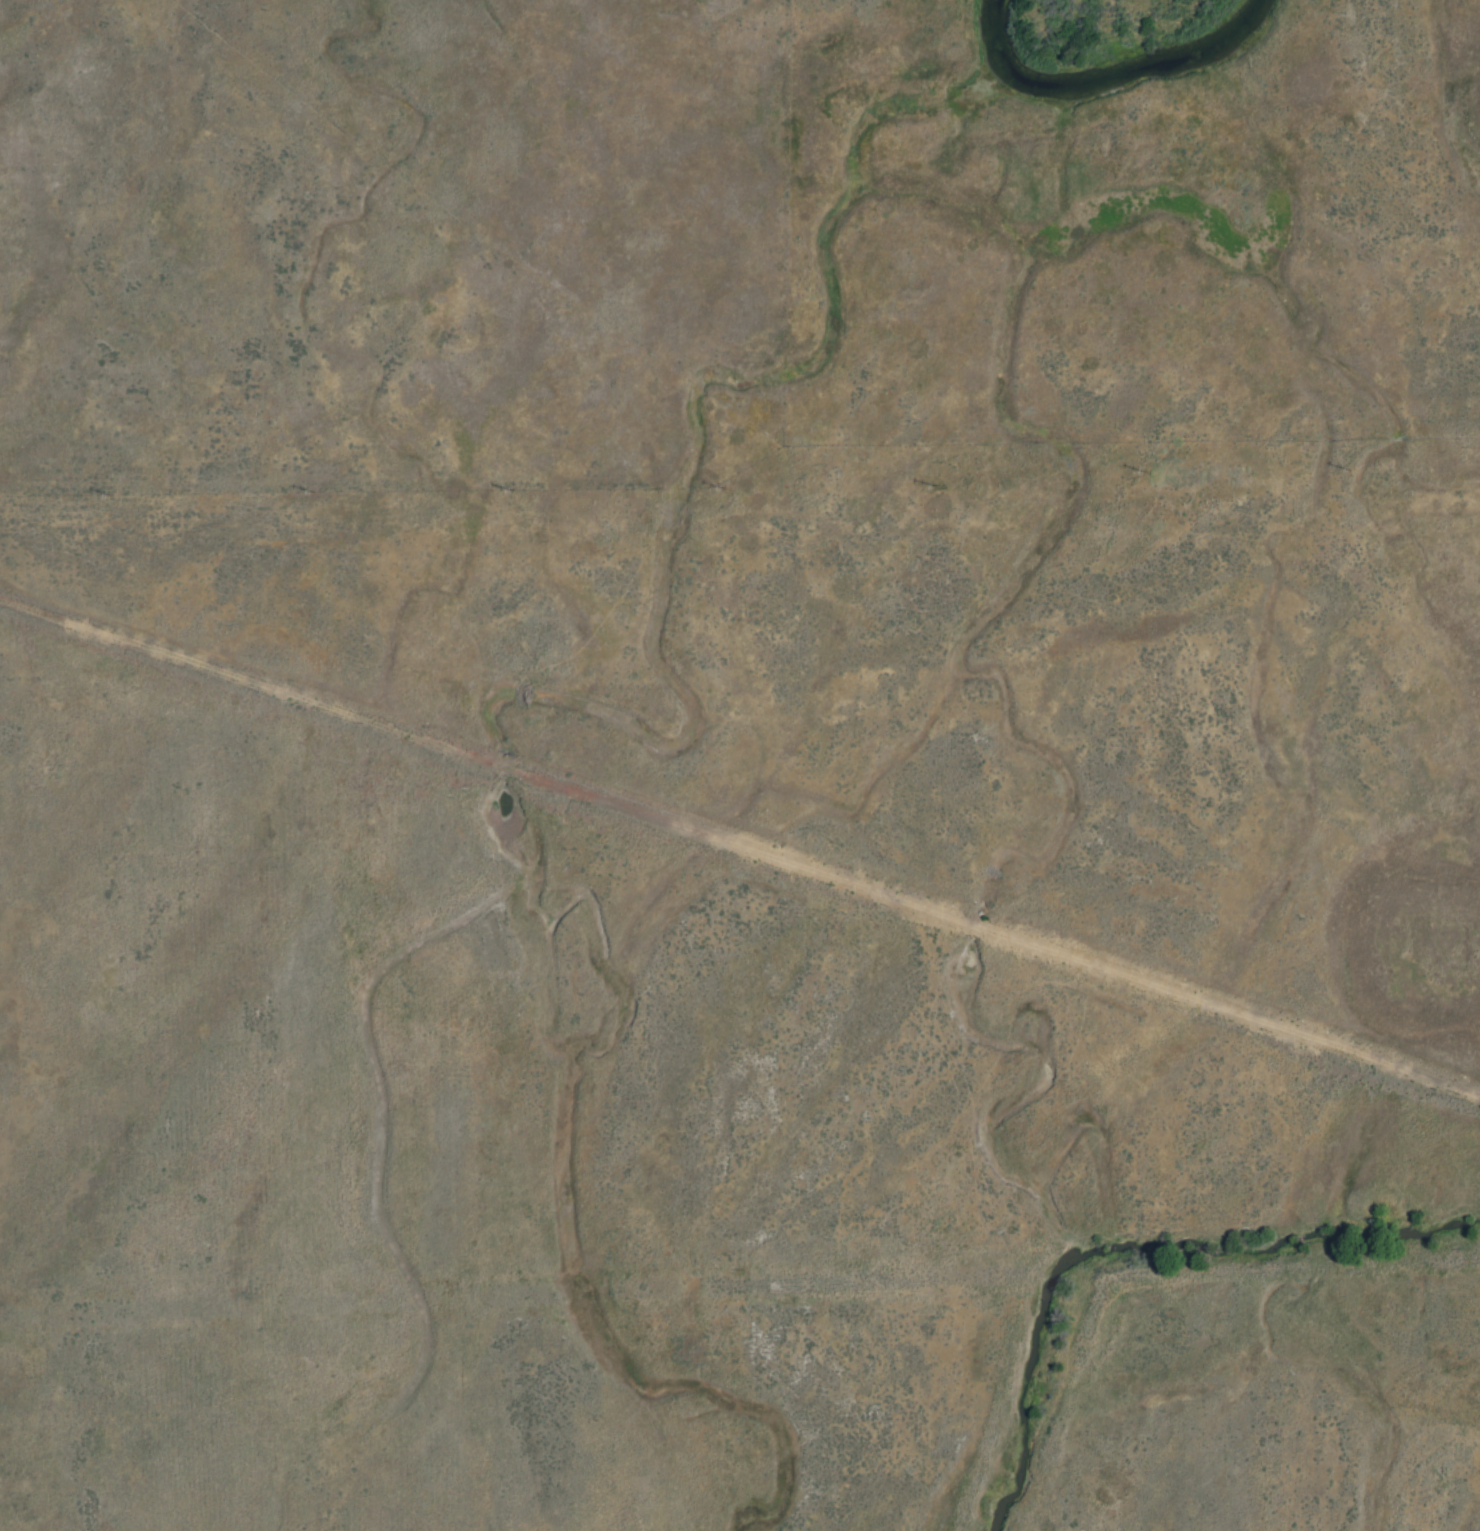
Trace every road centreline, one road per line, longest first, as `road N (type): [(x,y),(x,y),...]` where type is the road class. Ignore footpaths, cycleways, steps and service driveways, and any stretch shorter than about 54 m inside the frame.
road 1 (residential): [(1479,1096),(692,825),(0,601)]

